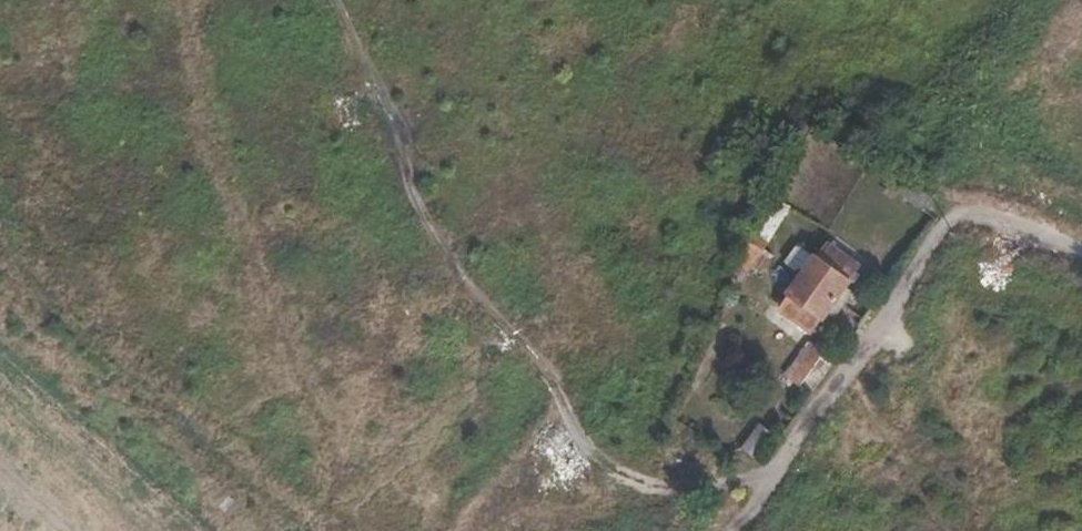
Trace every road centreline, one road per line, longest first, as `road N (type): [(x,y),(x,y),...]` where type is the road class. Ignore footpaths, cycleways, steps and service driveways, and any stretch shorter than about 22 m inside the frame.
road 1 (track): [(1081,248),(975,199),(732,530)]

